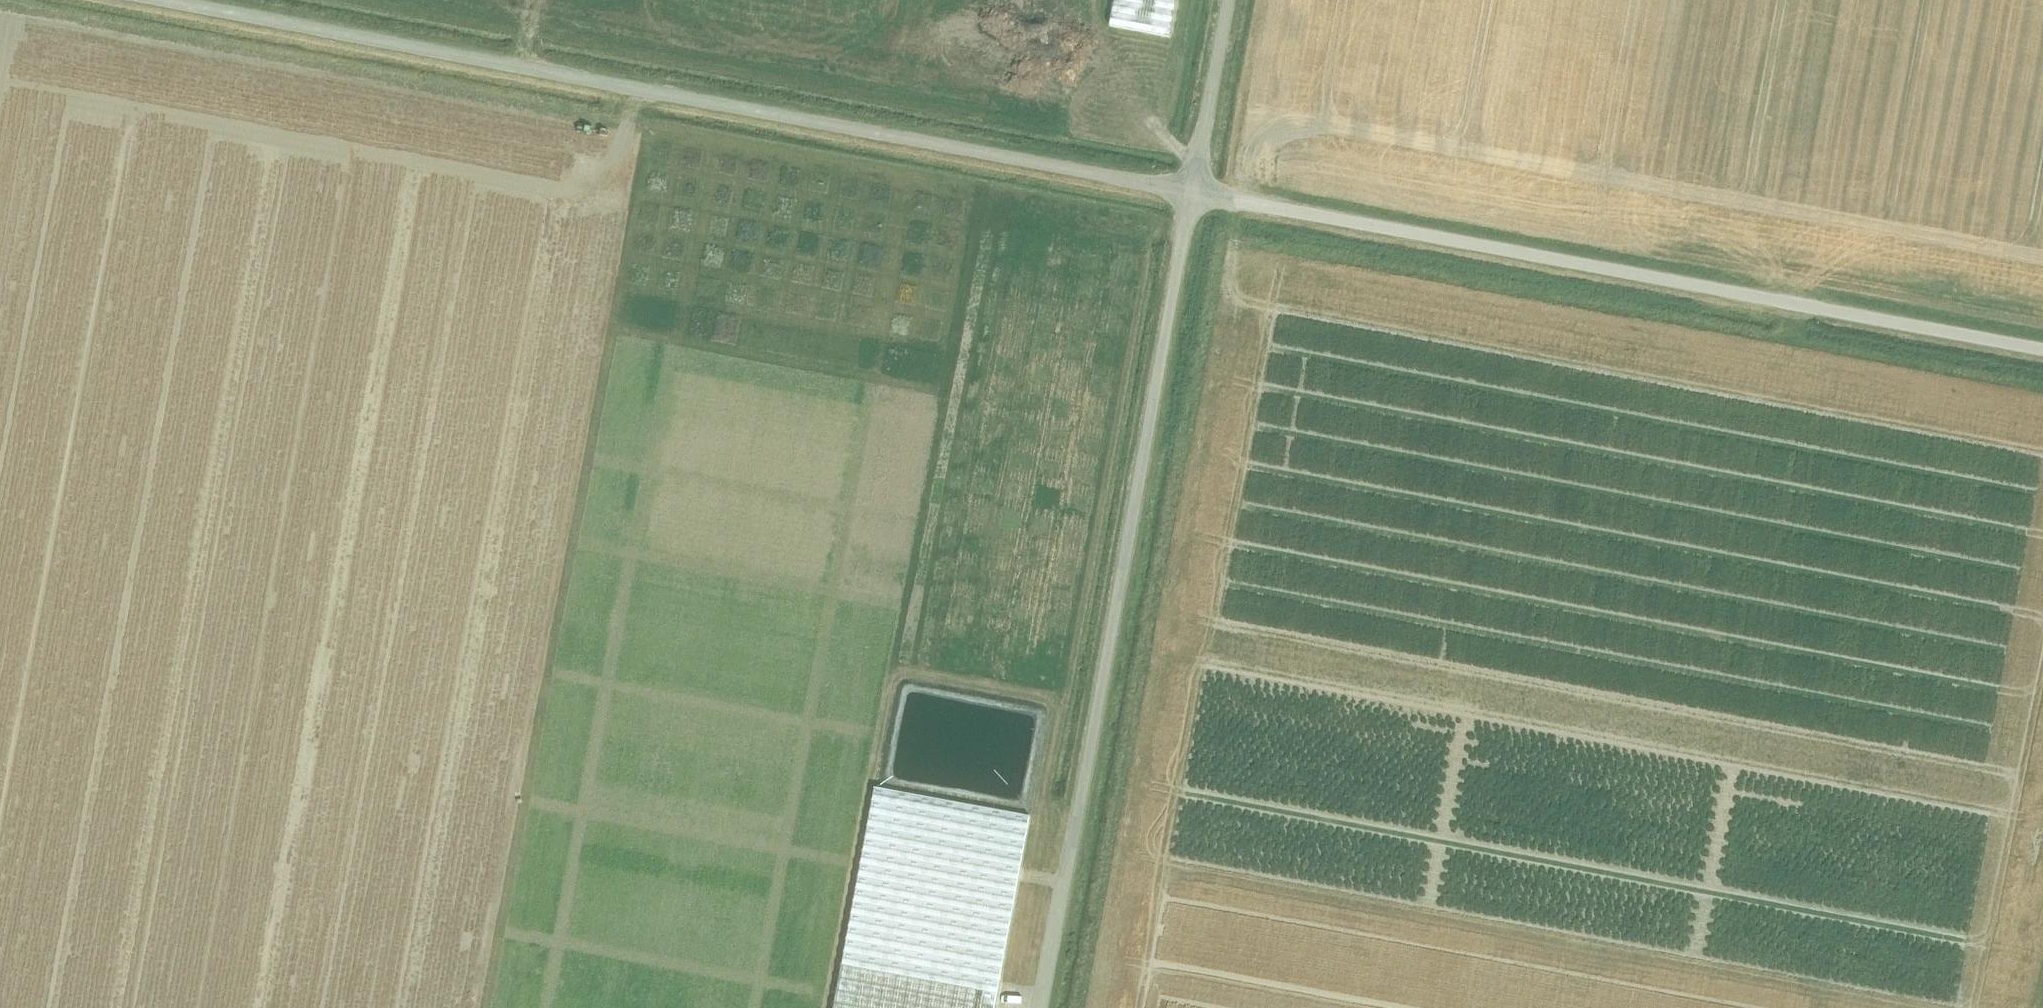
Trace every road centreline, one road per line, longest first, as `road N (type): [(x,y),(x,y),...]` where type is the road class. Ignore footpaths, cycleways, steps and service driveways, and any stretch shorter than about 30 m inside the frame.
road 1 (unclassified): [(1197,208),(27,0)]
road 2 (unclassified): [(2042,369),(1197,208)]
road 3 (unclassified): [(1039,1007),(1197,208)]
road 4 (unclassified): [(1197,208),(1236,0)]

